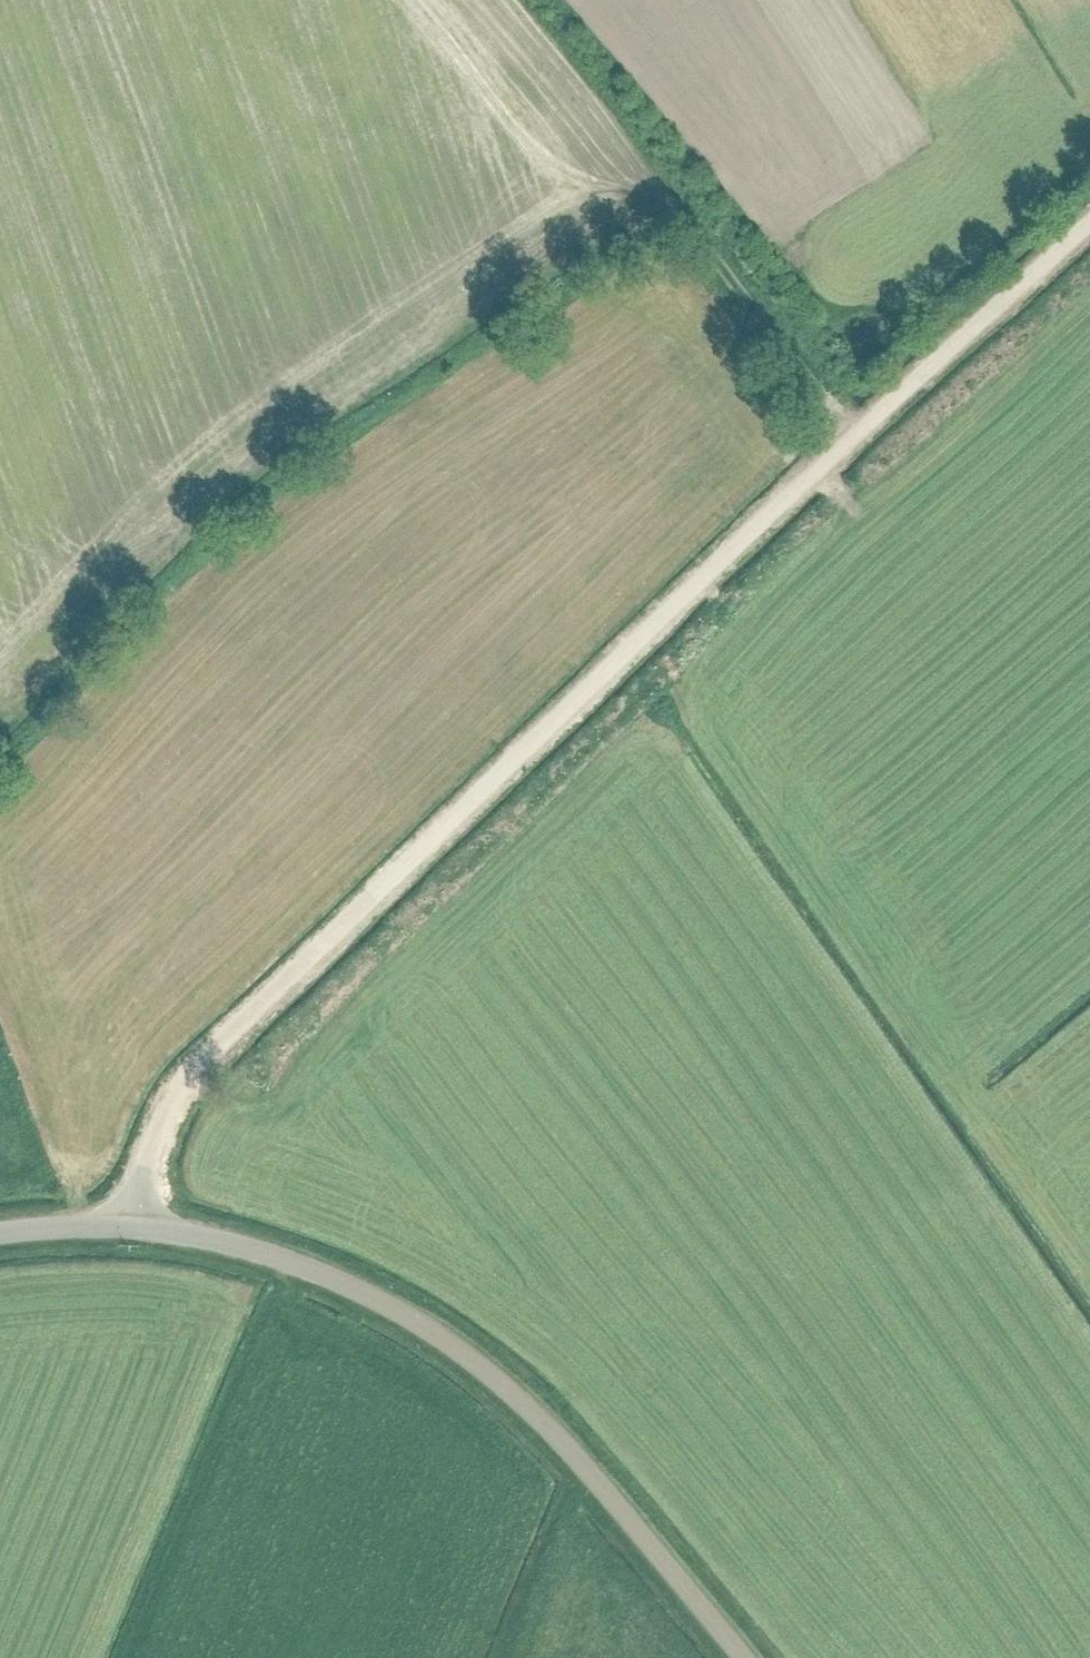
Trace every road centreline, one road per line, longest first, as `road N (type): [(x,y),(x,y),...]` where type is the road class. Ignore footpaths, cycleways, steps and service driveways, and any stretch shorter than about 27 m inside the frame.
road 1 (unclassified): [(126,1224),(166,1111),(215,1048),(674,601),(1089,221)]
road 2 (tertiary): [(743,1657),(551,1432),(461,1351),(306,1264),(126,1224)]
road 3 (tertiary): [(0,1231),(126,1224)]

